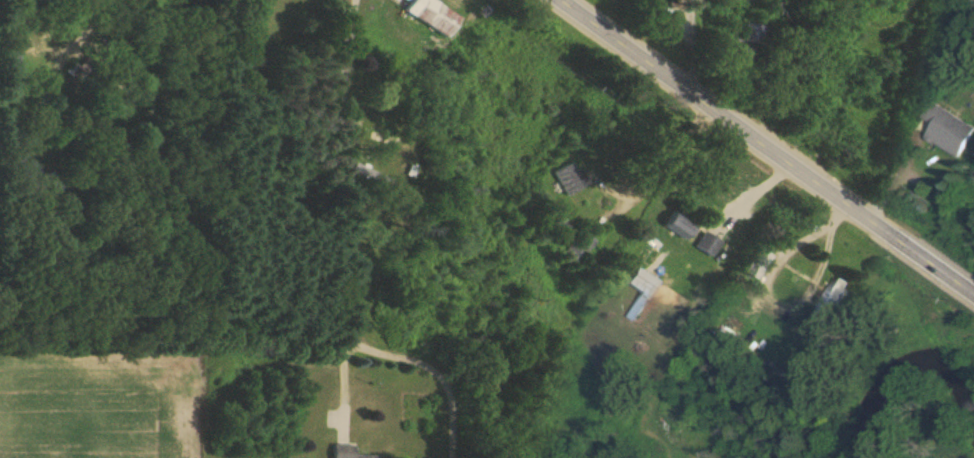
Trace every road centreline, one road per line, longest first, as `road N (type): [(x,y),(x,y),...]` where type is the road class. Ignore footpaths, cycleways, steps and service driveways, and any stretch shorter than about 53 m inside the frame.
road 1 (primary): [(973,293),(558,0)]

